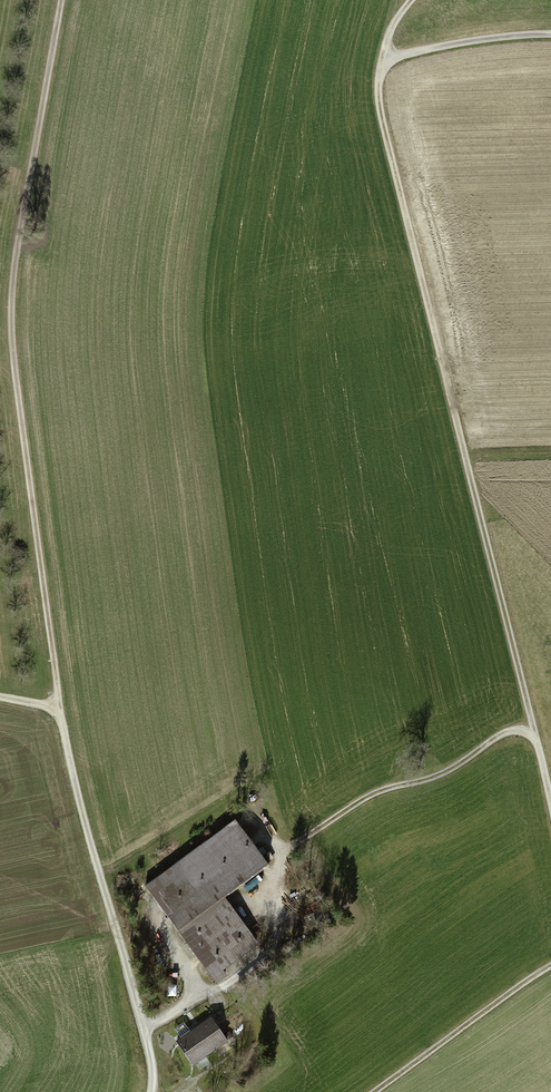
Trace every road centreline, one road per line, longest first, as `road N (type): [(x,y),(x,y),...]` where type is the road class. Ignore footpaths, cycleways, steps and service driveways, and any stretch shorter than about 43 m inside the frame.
road 1 (track): [(550,798),(382,112),(385,64)]
road 2 (track): [(64,0),(15,289),(21,396),(64,714)]
road 3 (track): [(535,737),(502,737),(458,767),(373,792),(282,857),(271,950),(223,989),(146,1029)]
road 4 (track): [(64,714),(154,1060),(155,1091)]
road 5 (track): [(383,1091),(550,970)]
road 6 (track): [(550,39),(385,64)]

